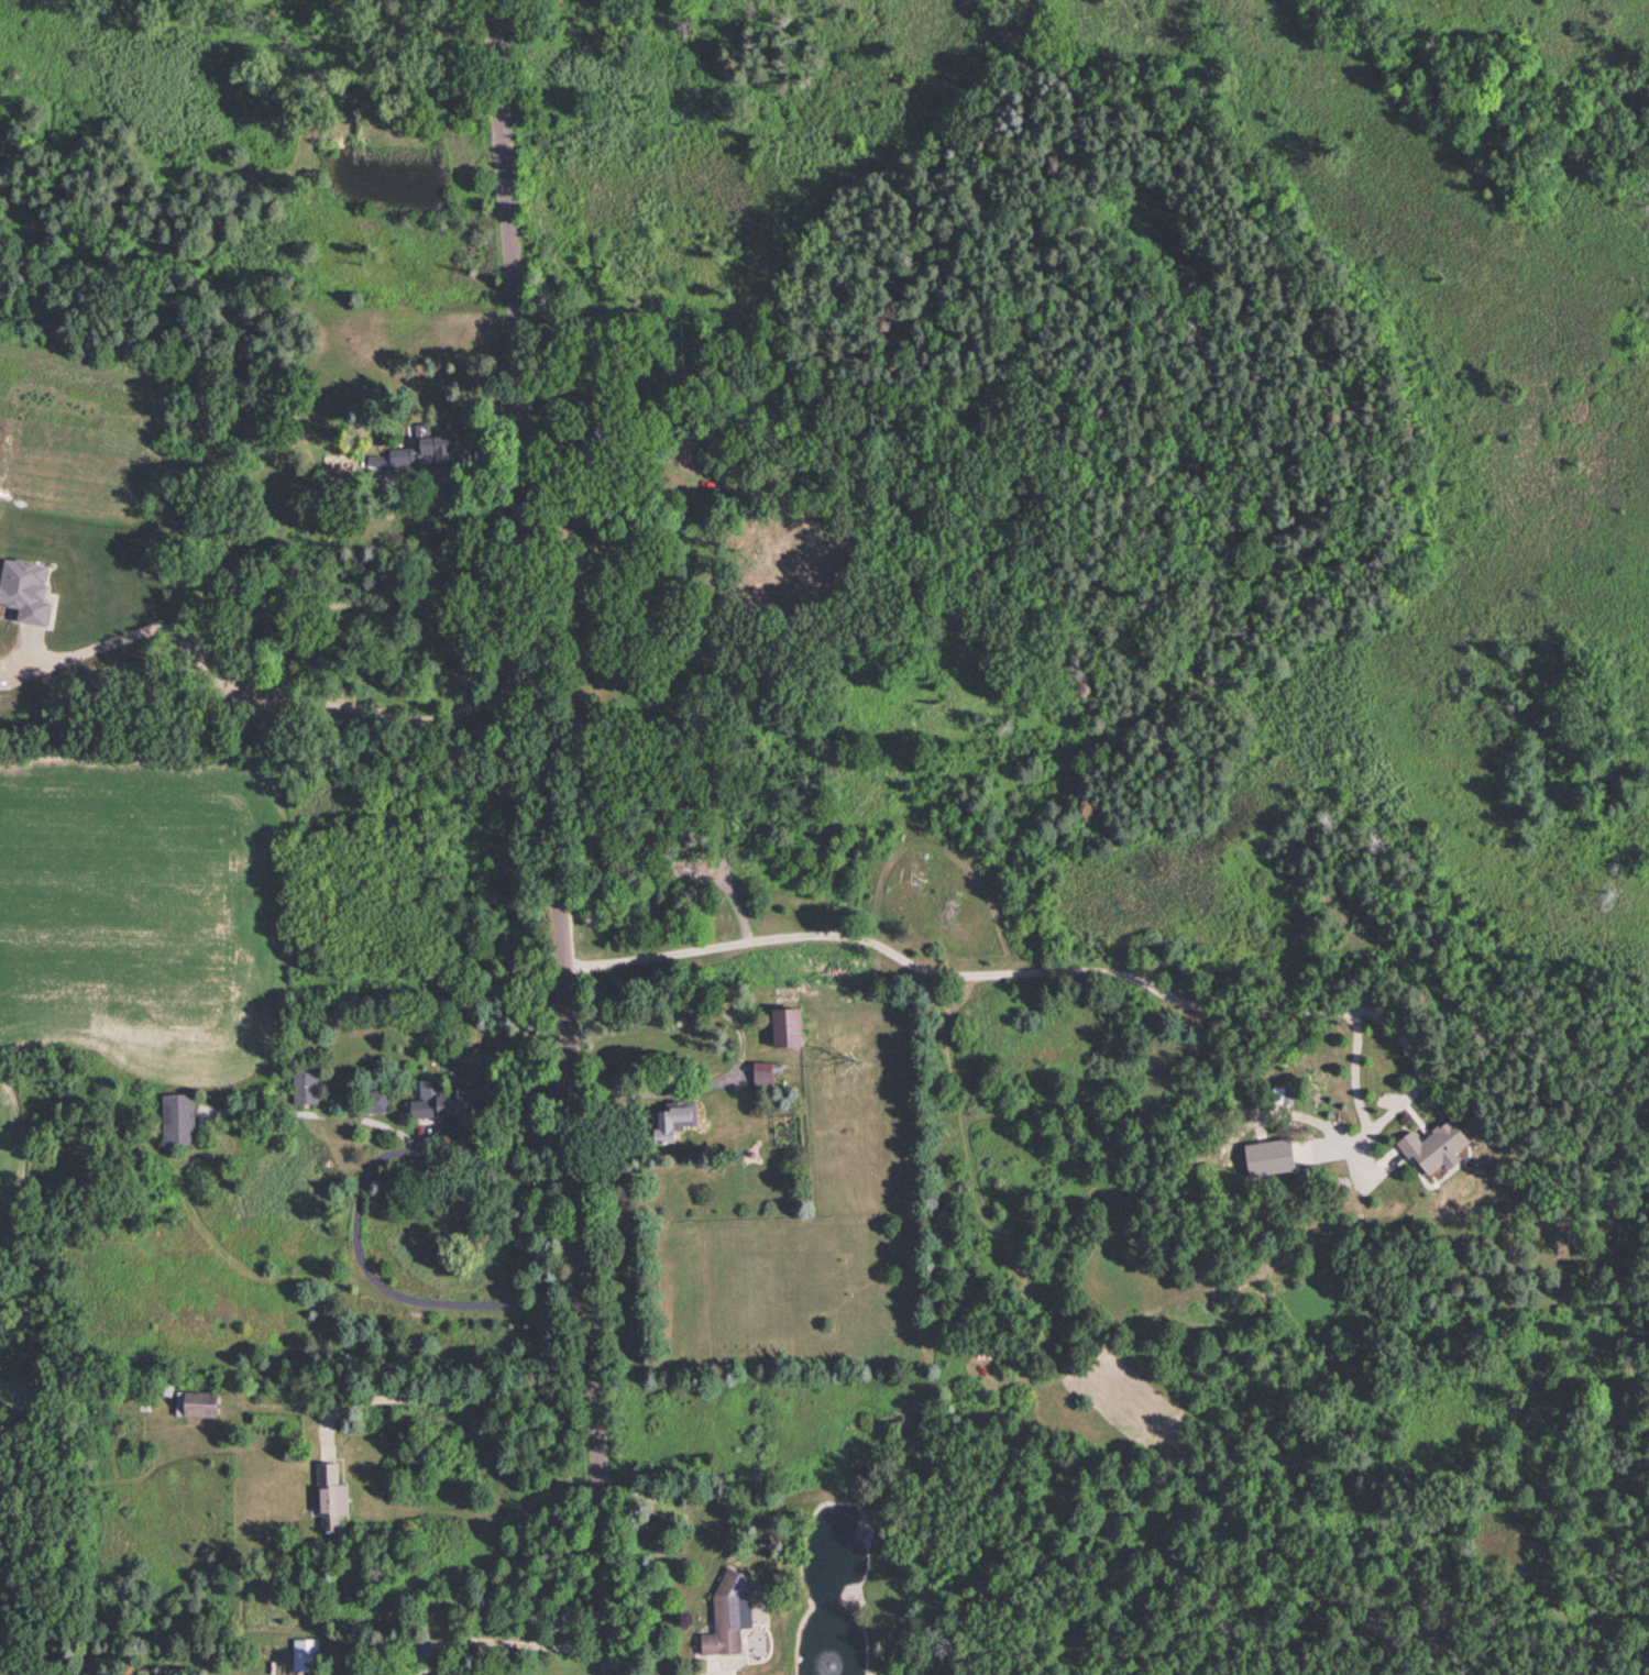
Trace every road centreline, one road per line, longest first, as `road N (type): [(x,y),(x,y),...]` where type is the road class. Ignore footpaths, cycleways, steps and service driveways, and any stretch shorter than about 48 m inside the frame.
road 1 (residential): [(612,1674),(498,0)]

